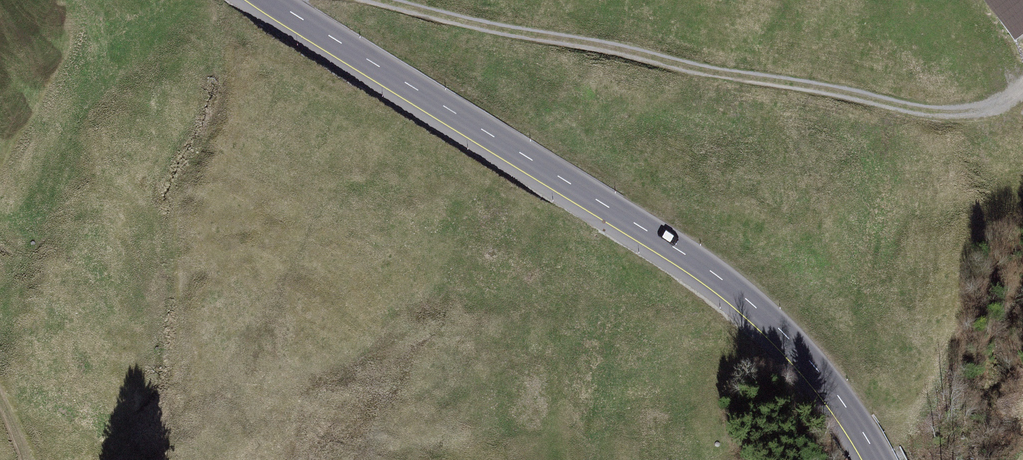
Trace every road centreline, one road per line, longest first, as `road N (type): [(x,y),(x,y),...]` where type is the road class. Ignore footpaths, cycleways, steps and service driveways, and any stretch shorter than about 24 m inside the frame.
road 1 (tertiary): [(274,0),(722,279),(790,340),(877,459)]
road 2 (track): [(382,0),(501,31),(616,44),(702,71),(929,108),(987,99),(1022,77)]

